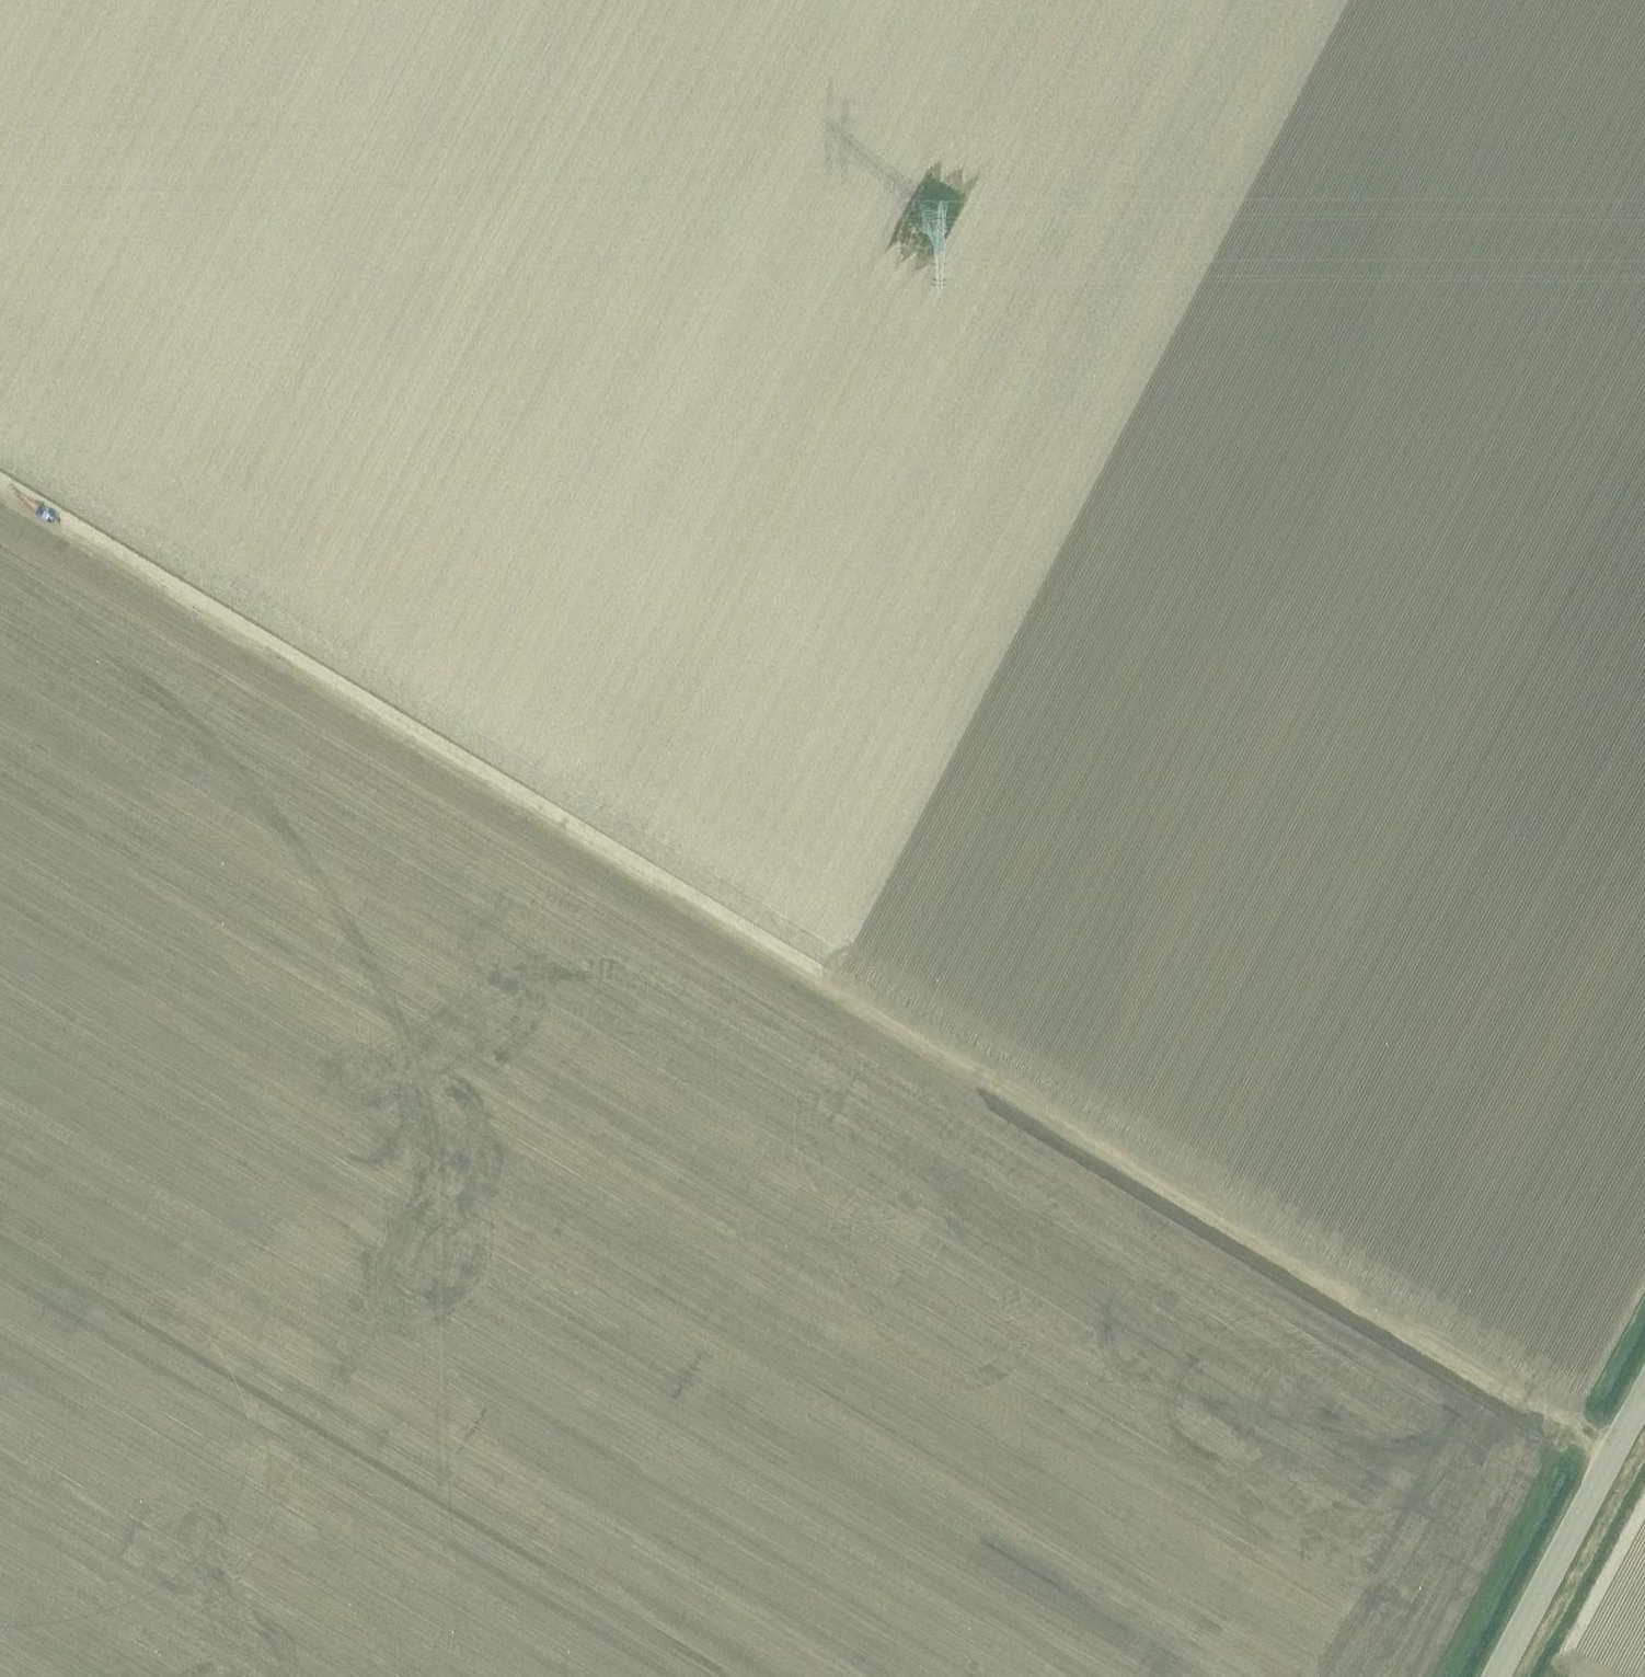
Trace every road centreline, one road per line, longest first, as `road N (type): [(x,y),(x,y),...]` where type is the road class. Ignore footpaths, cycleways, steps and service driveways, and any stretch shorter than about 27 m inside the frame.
road 1 (tertiary): [(1496,1676),(1644,1395)]

